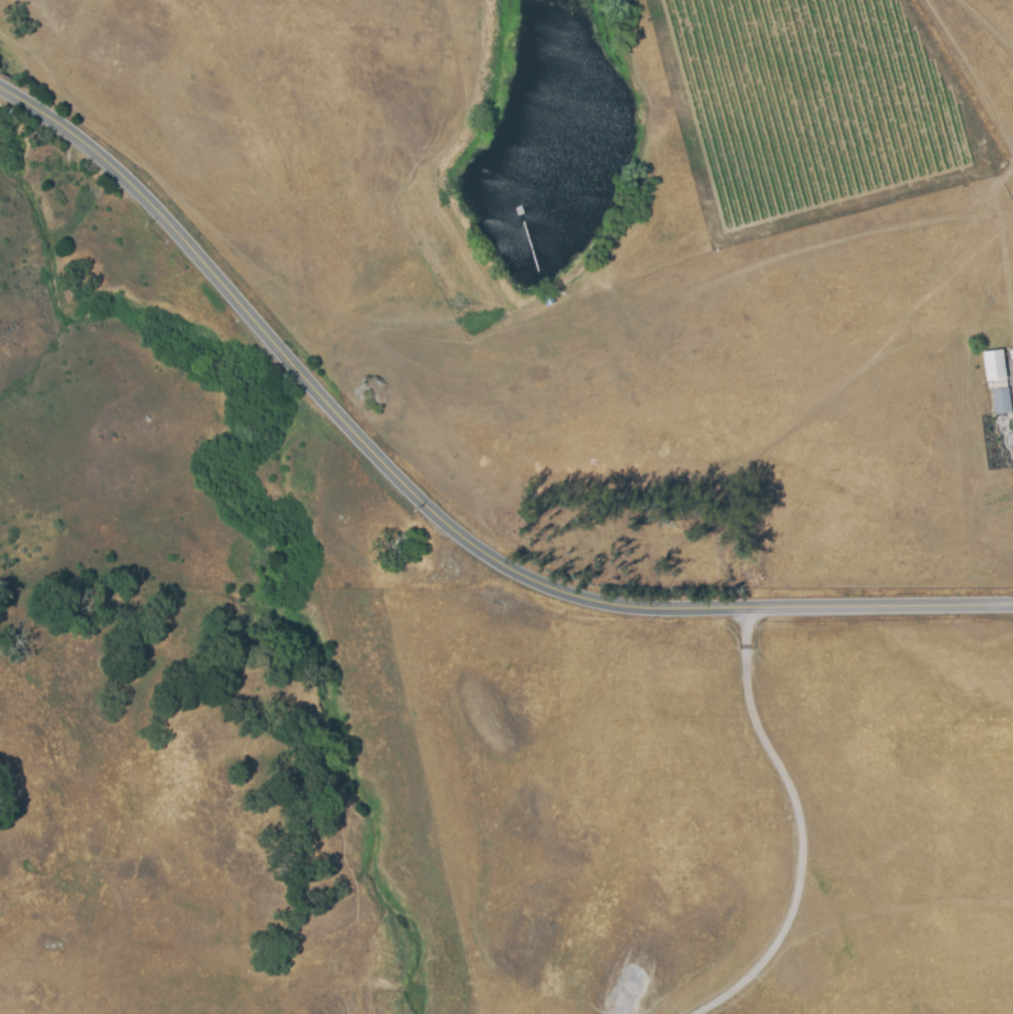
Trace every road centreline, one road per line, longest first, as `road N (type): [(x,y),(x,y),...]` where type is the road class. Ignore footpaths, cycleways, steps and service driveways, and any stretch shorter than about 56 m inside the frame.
road 1 (tertiary): [(1012,608),(651,617),(563,598),(482,554),(413,498),(98,155),(0,93)]
road 2 (residential): [(750,612),(753,704),(796,791),(800,867),(791,914),(770,951),(742,983),(691,1013)]

